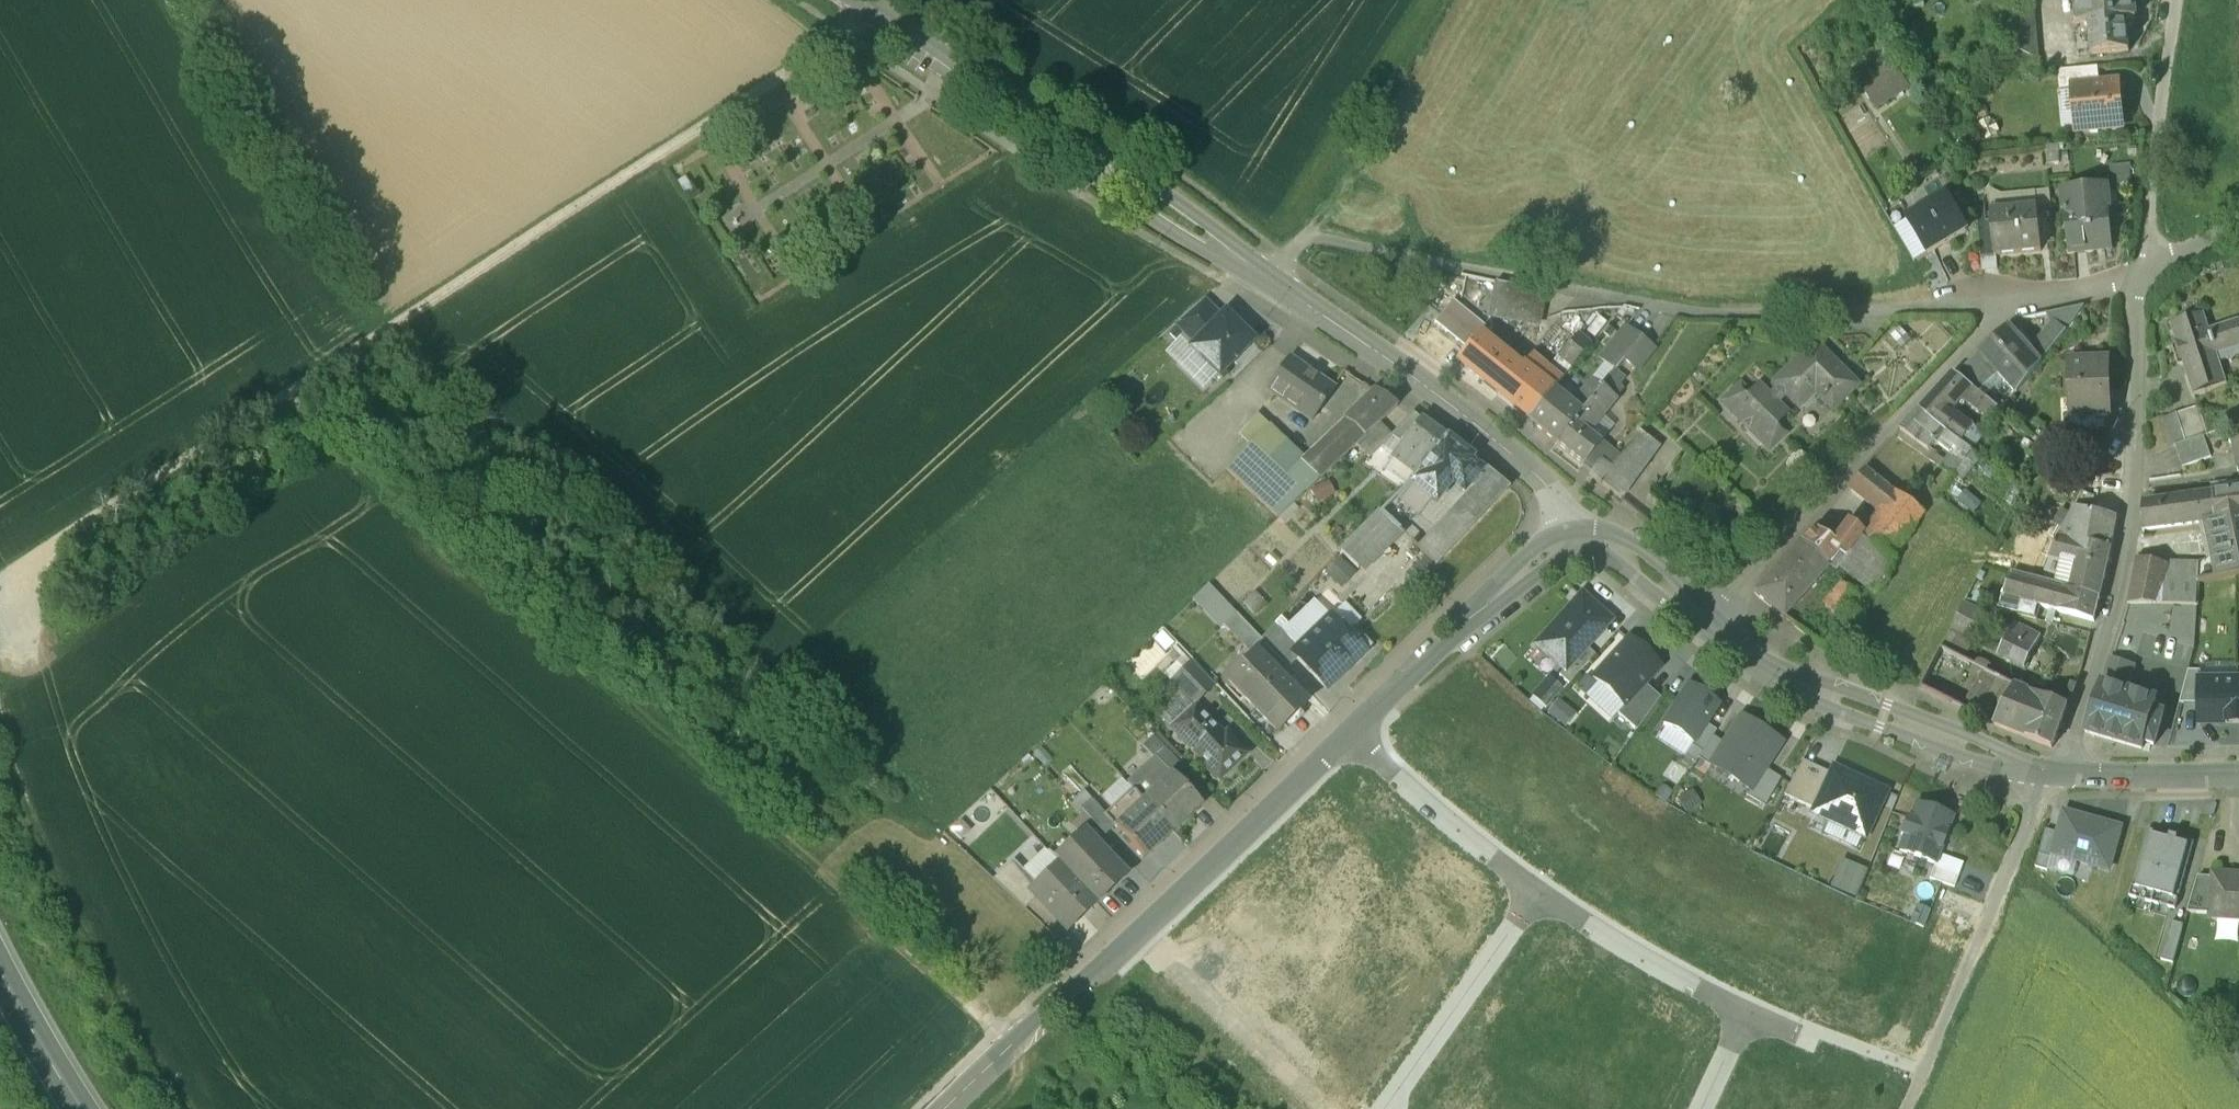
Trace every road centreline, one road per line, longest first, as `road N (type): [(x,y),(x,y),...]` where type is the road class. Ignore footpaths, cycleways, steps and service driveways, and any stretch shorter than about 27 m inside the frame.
road 1 (track): [(1009,1050),(282,396)]
road 2 (tertiary): [(851,0),(1176,214),(1444,404),(1545,488),(1574,544)]
road 3 (track): [(282,396),(871,14)]
road 4 (tertiary): [(1574,544),(1642,564),(1786,682),(2002,762),(2067,771)]
road 5 (unclassified): [(1353,734),(948,1108)]
road 6 (residential): [(2067,771),(2067,744),(2124,562),(2138,283)]
road 7 (track): [(1905,1108),(2033,805),(2036,768)]
road 8 (track): [(282,396),(0,595)]
road 9 (unclassified): [(1574,544),(1544,556),(1492,599),(1353,734)]
road 10 (residential): [(2143,264),(2169,0)]
road 11 (residential): [(1537,887),(1393,1108)]
road 12 (residential): [(1537,887),(1746,1009)]
road 13 (residential): [(1353,734),(1537,887)]
road 14 (tertiary): [(2067,771),(2238,771)]
road 15 (primary): [(0,974),(78,1108)]
road 16 (residential): [(2003,301),(2138,283)]

